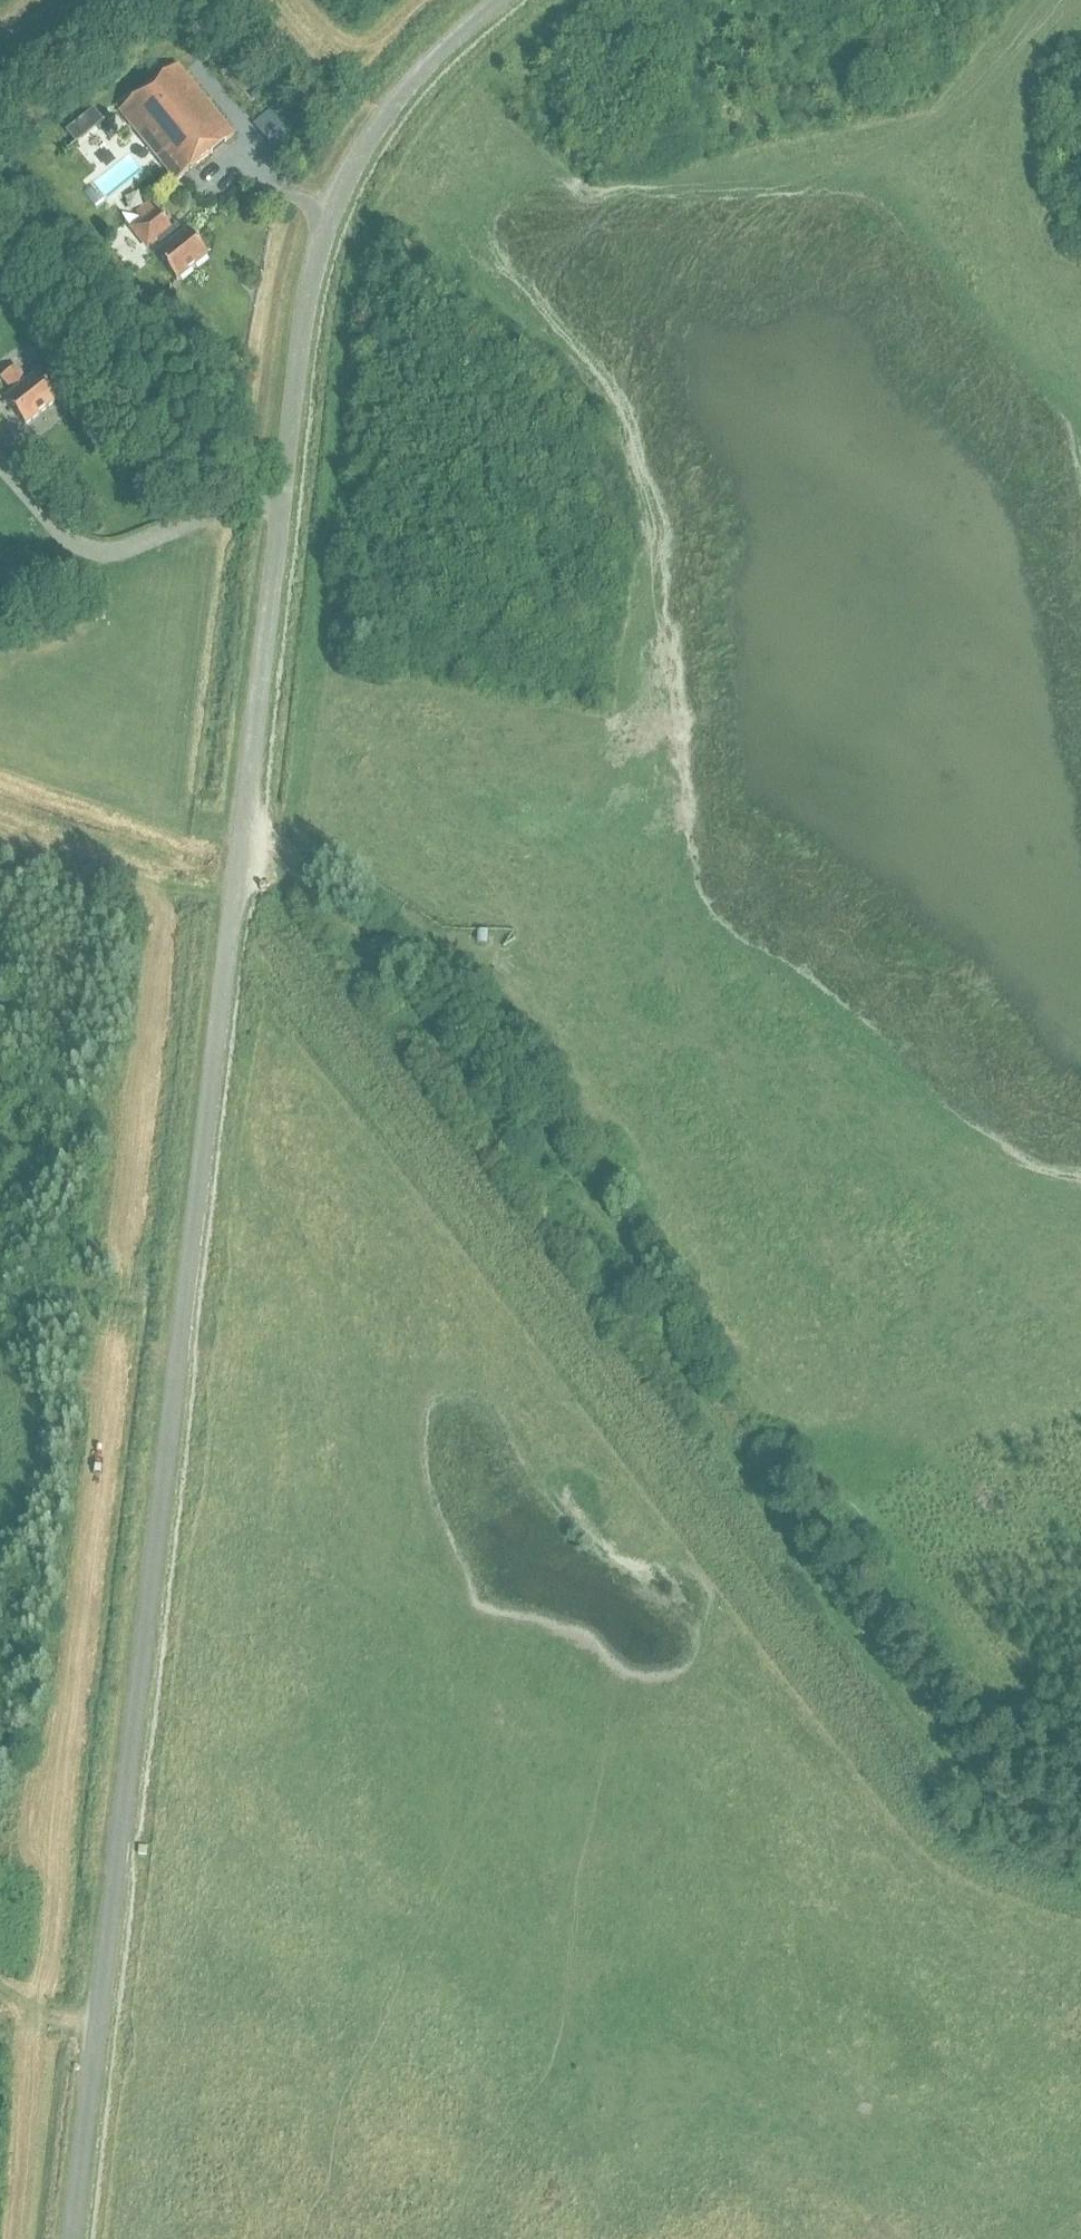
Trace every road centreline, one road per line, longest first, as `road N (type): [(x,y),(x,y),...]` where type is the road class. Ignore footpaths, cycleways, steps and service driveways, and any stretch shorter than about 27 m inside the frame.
road 1 (unclassified): [(68,2238),(309,270),(357,149),(401,86),(499,0)]

